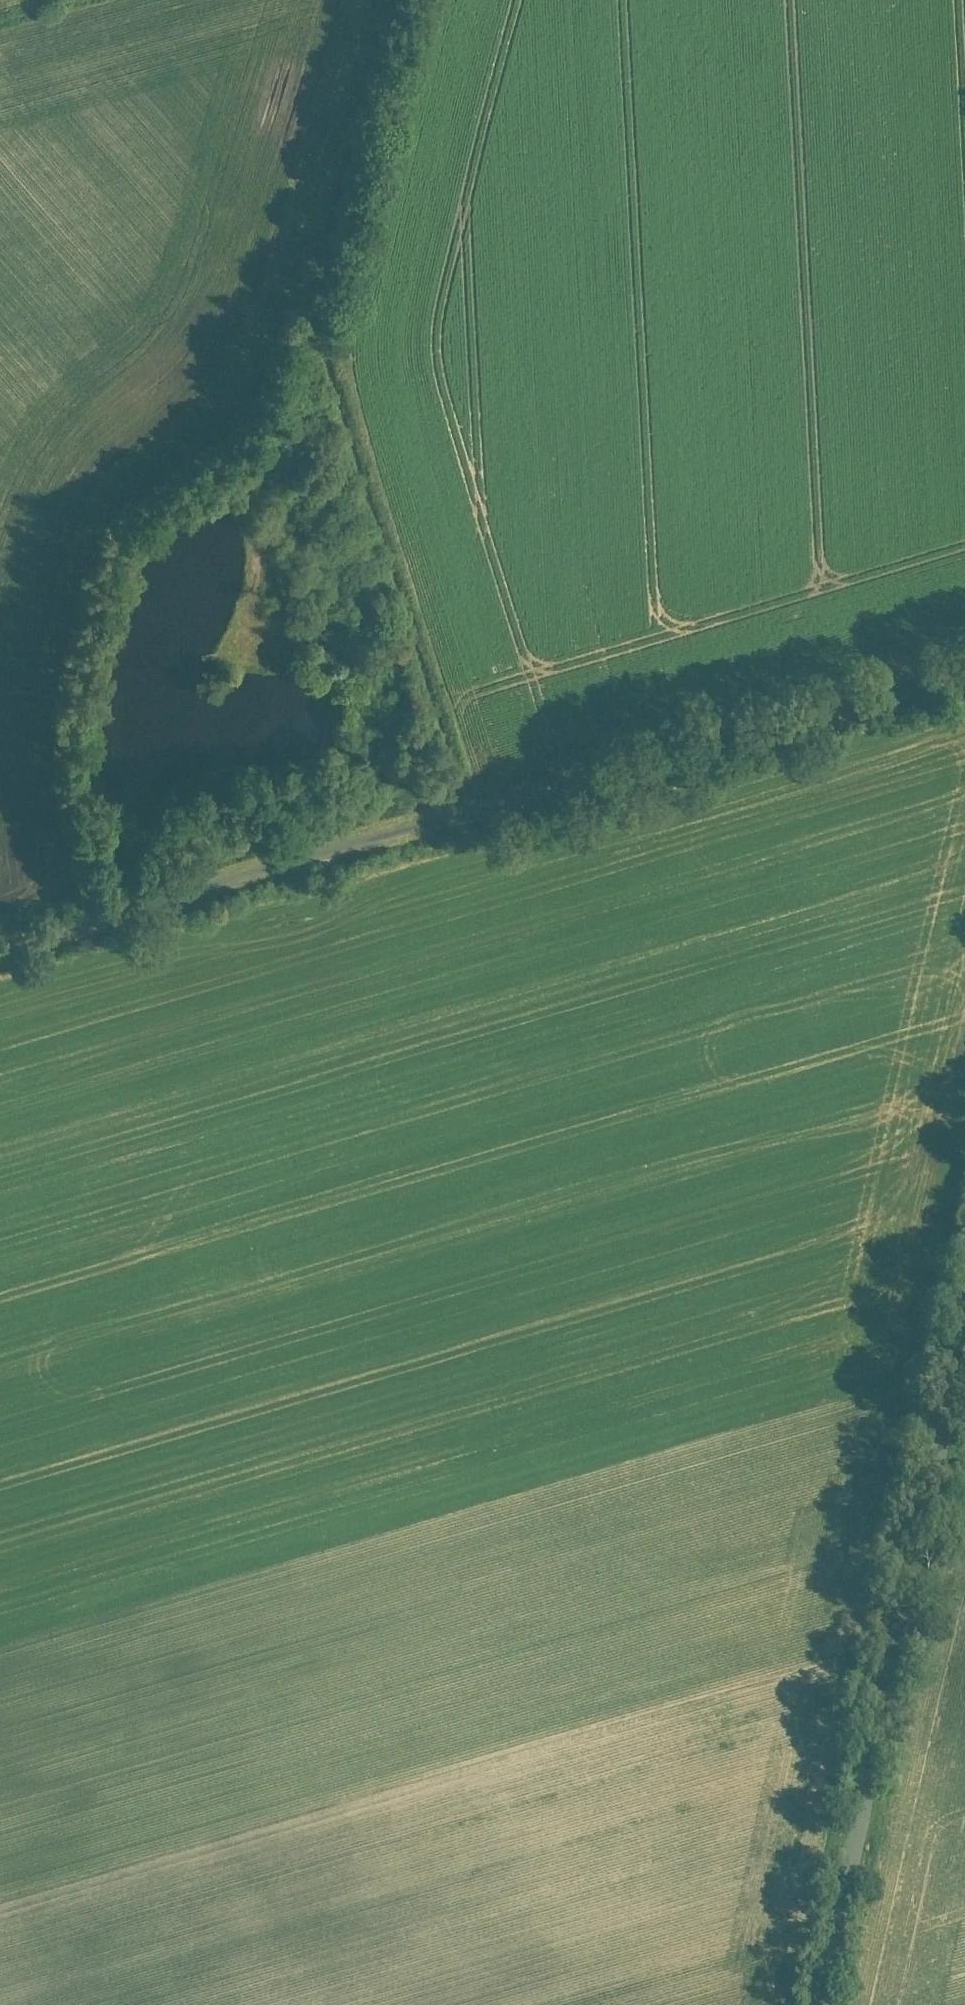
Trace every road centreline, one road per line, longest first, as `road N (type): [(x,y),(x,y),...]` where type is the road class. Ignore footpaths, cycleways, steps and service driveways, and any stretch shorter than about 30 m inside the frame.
road 1 (unclassified): [(0,935),(964,655)]
road 2 (unclassified): [(831,2004),(964,1366)]

